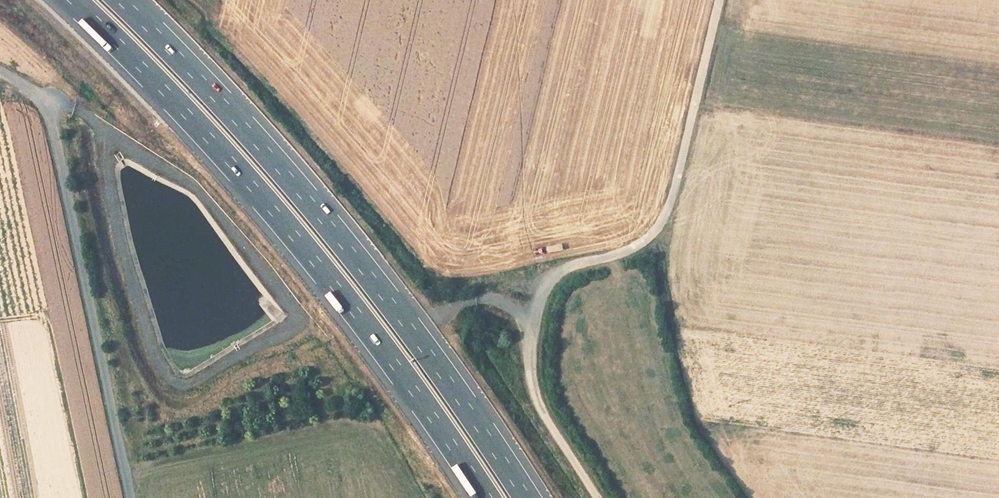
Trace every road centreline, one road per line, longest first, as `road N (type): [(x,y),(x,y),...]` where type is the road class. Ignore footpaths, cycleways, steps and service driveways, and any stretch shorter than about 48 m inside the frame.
road 1 (motorway): [(73,0),(191,117),(350,302),(487,497)]
road 2 (motorway): [(527,497),(422,344),(295,183),(120,0)]
road 3 (track): [(599,497),(533,391),(529,336),(559,272),(643,242),(665,217),(719,0)]
road 4 (unclassified): [(0,73),(29,91),(51,126),(132,497)]

